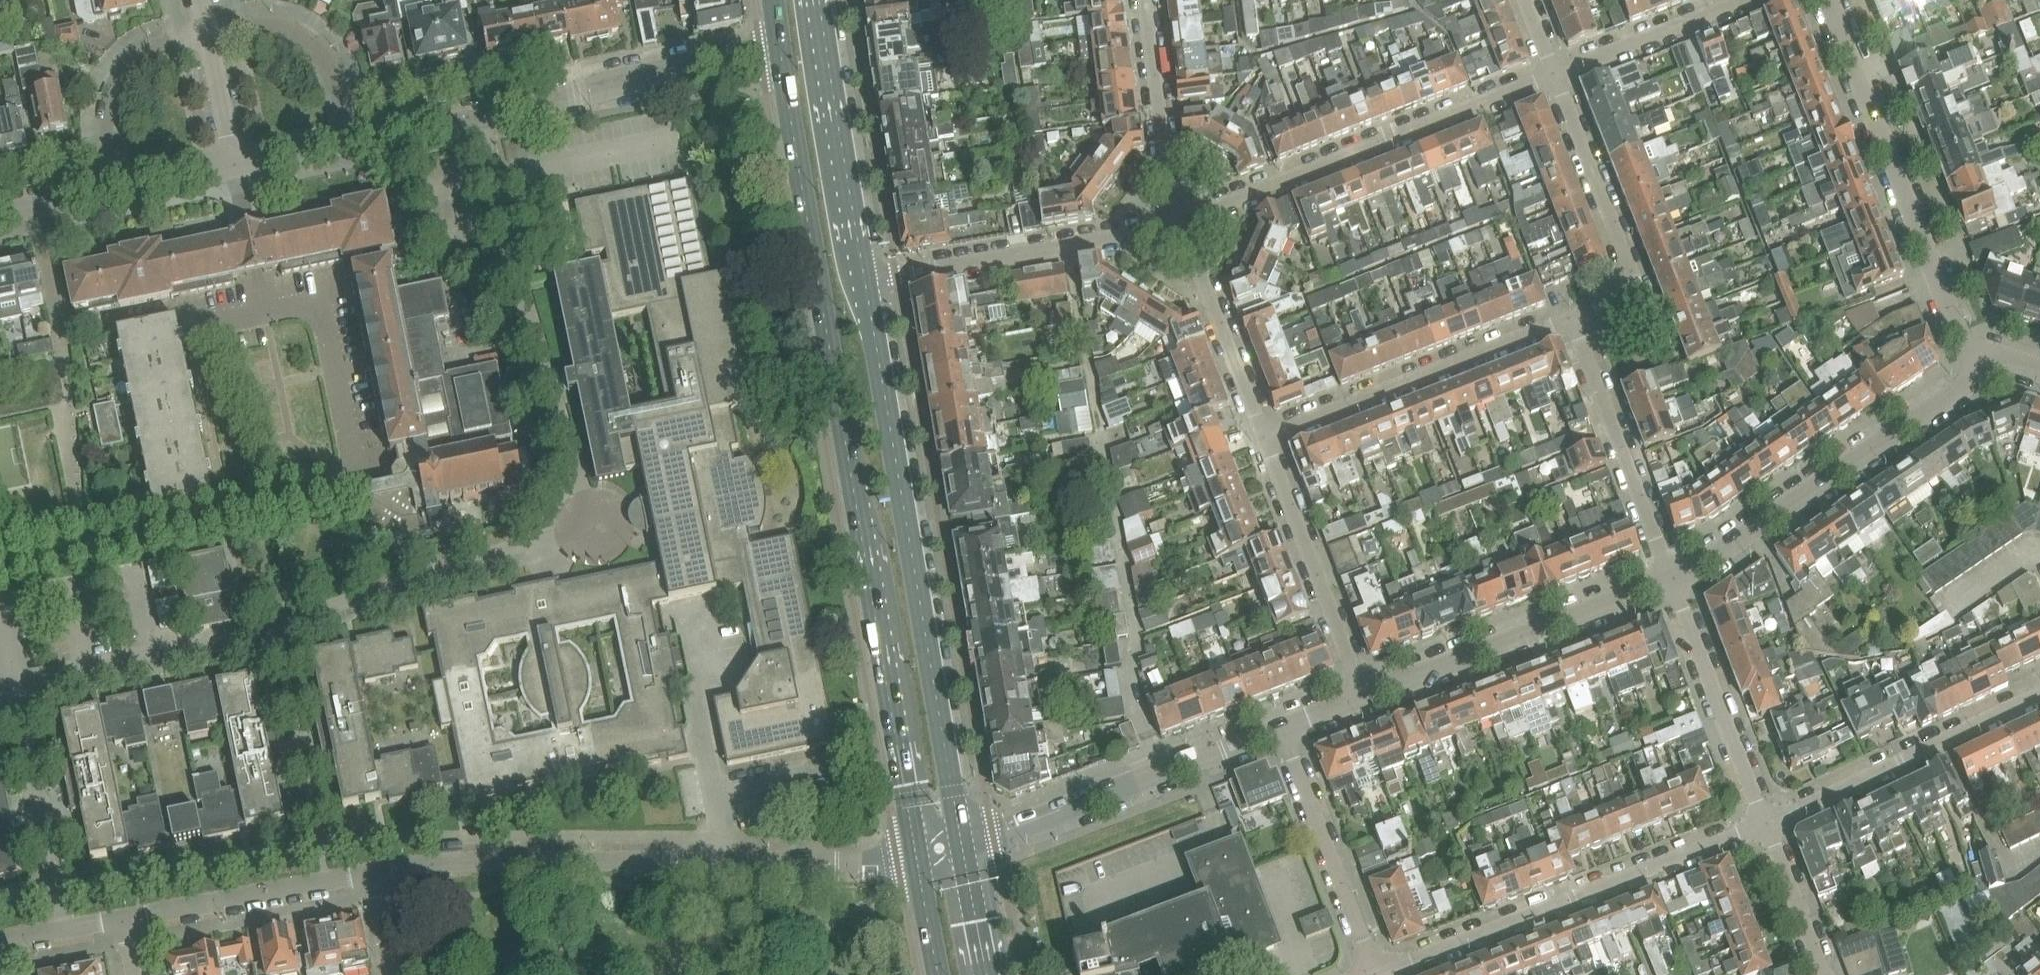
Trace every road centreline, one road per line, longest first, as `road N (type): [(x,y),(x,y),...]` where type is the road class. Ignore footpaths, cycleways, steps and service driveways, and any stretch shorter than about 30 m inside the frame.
road 1 (secondary): [(780,51),(918,865)]
road 2 (secondary): [(959,852),(865,280)]
road 3 (residential): [(364,873),(918,865)]
road 4 (residential): [(780,51),(359,137)]
road 5 (residential): [(1373,974),(1765,824)]
road 6 (residential): [(1179,224),(1555,76)]
road 7 (residential): [(1977,356),(1961,339),(1827,0)]
road 8 (residential): [(1673,582),(1963,382),(1977,356)]
road 9 (residential): [(959,852),(1285,729)]
road 10 (residential): [(1264,439),(1575,318)]
road 11 (residential): [(1363,699),(1673,582)]
road 12 (residential): [(865,280),(1179,224)]
road 13 (residential): [(1765,824),(2039,695)]
road 14 (residential): [(1575,318),(1635,294),(1555,76)]
road 15 (secondary): [(865,280),(820,0)]
road 16 (residential): [(1673,582),(1575,318)]
road 17 (residential): [(1363,699),(1264,439)]
road 18 (residential): [(1285,729),(1373,974)]
road 19 (residential): [(1765,824),(1673,582)]
road 20 (residential): [(127,919),(364,873)]
road 21 (residential): [(1264,439),(1179,224)]
road 22 (residential): [(1179,224),(1148,0)]
road 23 (residential): [(359,137),(339,74),(309,40),(270,19),(204,15)]
road 24 (residential): [(204,15),(162,33),(118,81),(105,124),(111,189)]
road 25 (residential): [(1555,76),(1746,0)]
road 26 (residential): [(1823,974),(1765,824)]
road 27 (residential): [(234,165),(204,15)]
road 28 (residential): [(0,942),(127,919)]
road 29 (residential): [(359,137),(234,165)]
road 30 (residential): [(234,165),(111,189)]
road 31 (secondary): [(985,974),(959,852)]

